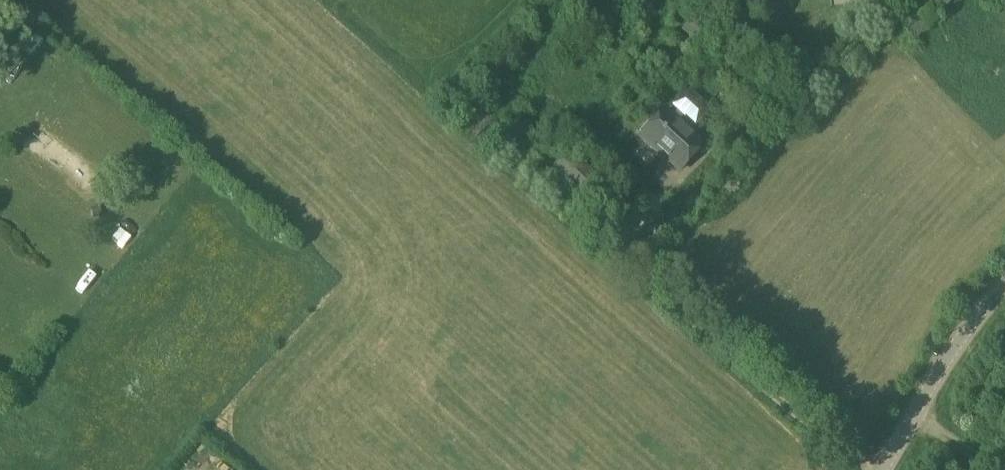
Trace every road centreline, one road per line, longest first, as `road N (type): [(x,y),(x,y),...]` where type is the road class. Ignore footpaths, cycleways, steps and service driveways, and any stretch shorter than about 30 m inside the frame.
road 1 (unclassified): [(887,469),(955,346),(1004,286)]

